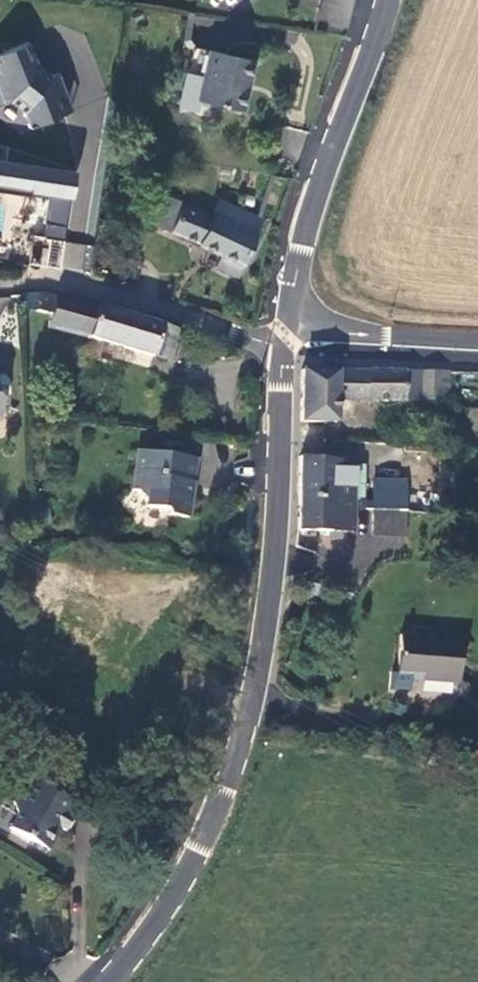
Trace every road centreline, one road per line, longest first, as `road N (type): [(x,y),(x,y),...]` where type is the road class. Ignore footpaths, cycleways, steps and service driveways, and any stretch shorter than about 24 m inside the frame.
road 1 (tertiary): [(110,981),(191,869),(246,719),(270,595),(284,329)]
road 2 (tertiary): [(284,329),(313,204),(383,0)]
road 3 (unclassified): [(284,329),(235,335),(147,306),(0,288)]
road 4 (unclassified): [(284,329),(305,321),(477,340)]

